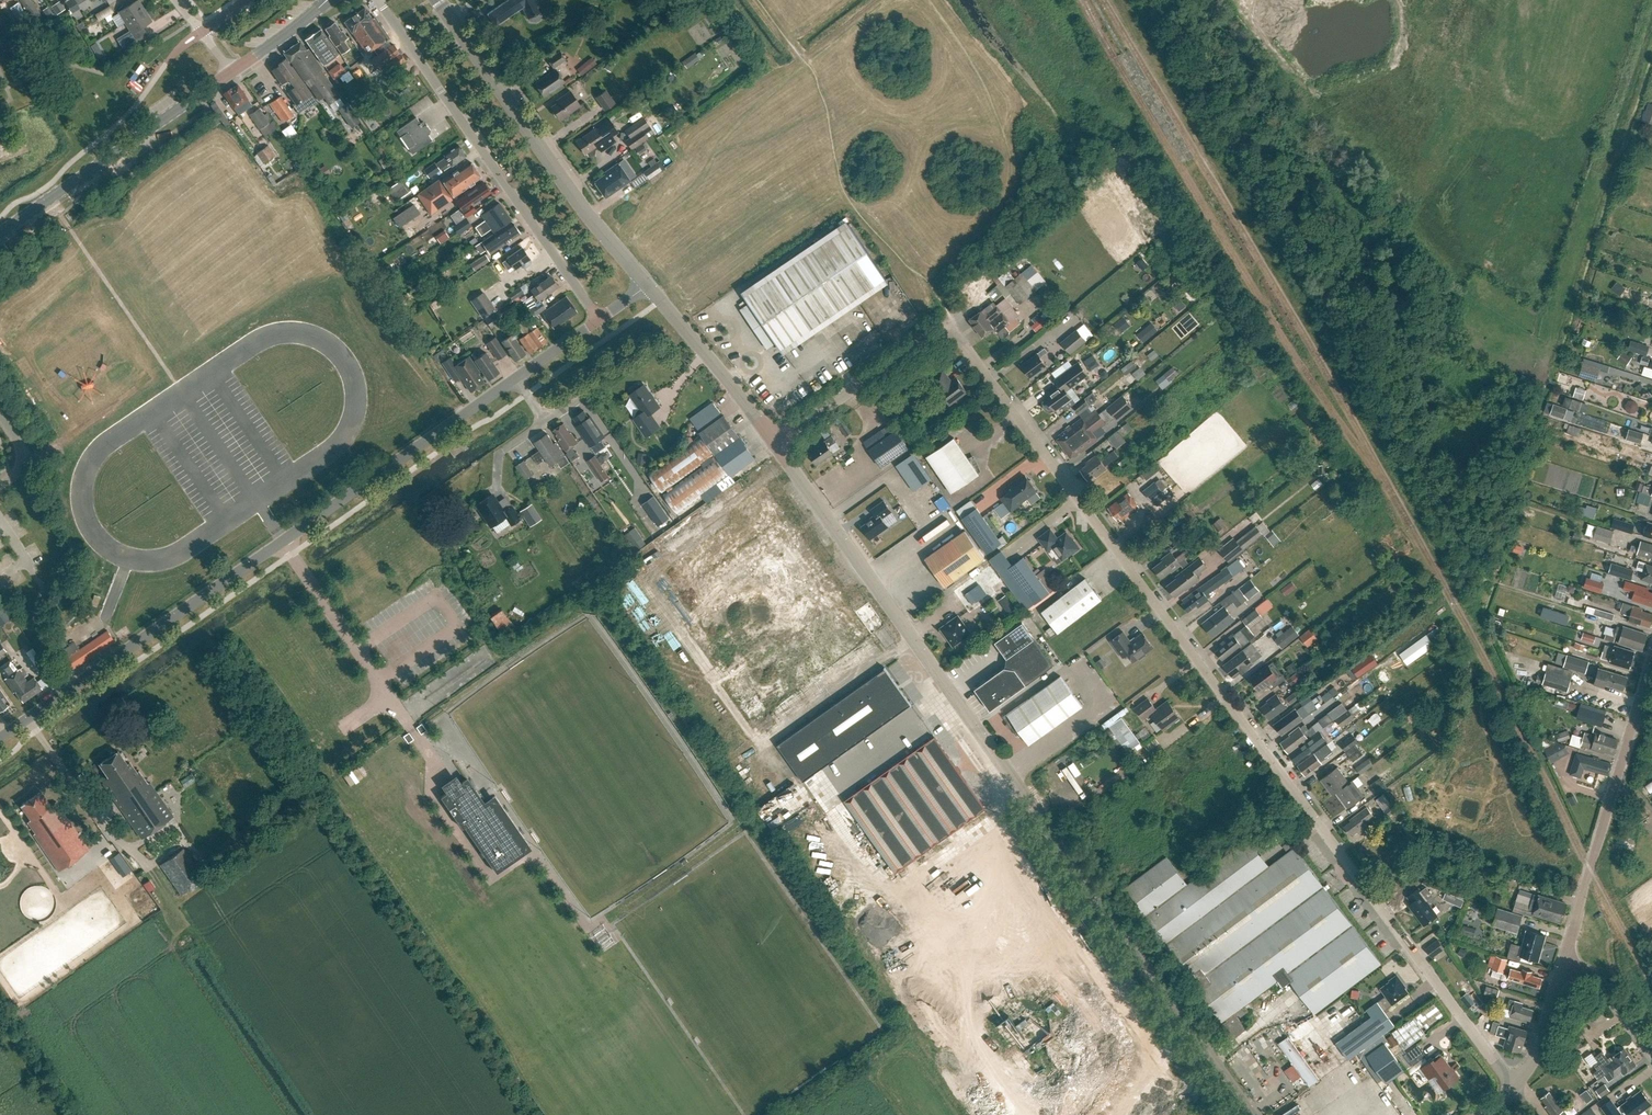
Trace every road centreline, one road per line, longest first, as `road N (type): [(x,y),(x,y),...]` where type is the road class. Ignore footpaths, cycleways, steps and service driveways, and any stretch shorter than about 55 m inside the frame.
road 1 (unclassified): [(1513,1088),(948,328),(775,442)]
road 2 (unclassified): [(1251,1114),(775,442)]
road 3 (unclassified): [(0,737),(514,380)]
road 4 (residential): [(598,321),(377,0)]
road 5 (unclassified): [(647,286),(437,0)]
road 6 (unclassified): [(1564,964),(1651,661)]
road 7 (tertiary): [(0,232),(231,73)]
road 8 (unclassified): [(775,442),(647,286)]
road 9 (unclassified): [(1513,1088),(1534,1060),(1564,964)]
road 10 (residential): [(1651,1051),(1606,988),(1564,964)]
road 11 (tertiary): [(231,73),(328,0)]

